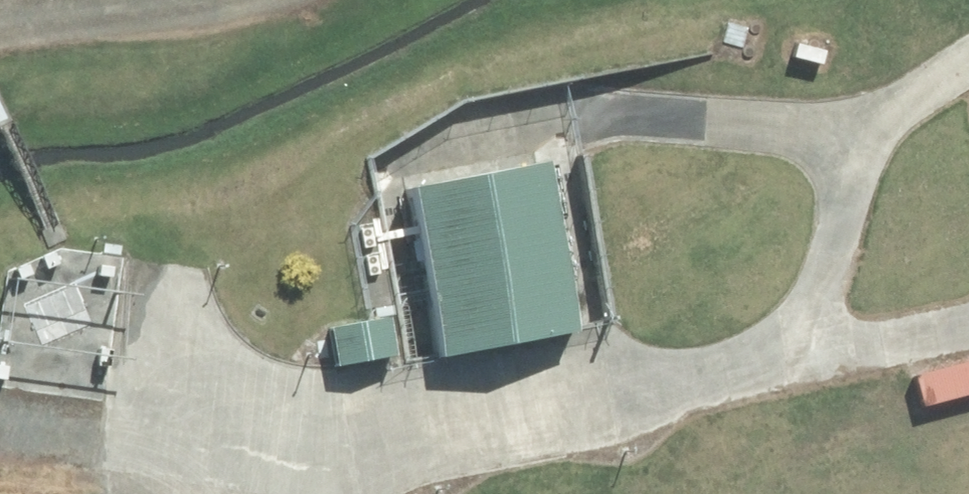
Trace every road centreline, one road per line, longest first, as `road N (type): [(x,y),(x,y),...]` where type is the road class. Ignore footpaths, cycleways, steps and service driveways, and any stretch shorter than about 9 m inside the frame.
road 1 (track): [(850,127),(849,196),(837,247),(783,334),(739,364),(519,426),(245,456),(242,493)]
road 2 (track): [(968,65),(899,110),(850,127),(714,129),(623,114)]
road 3 (track): [(0,31),(232,0)]
road 4 (track): [(739,364),(968,320)]

